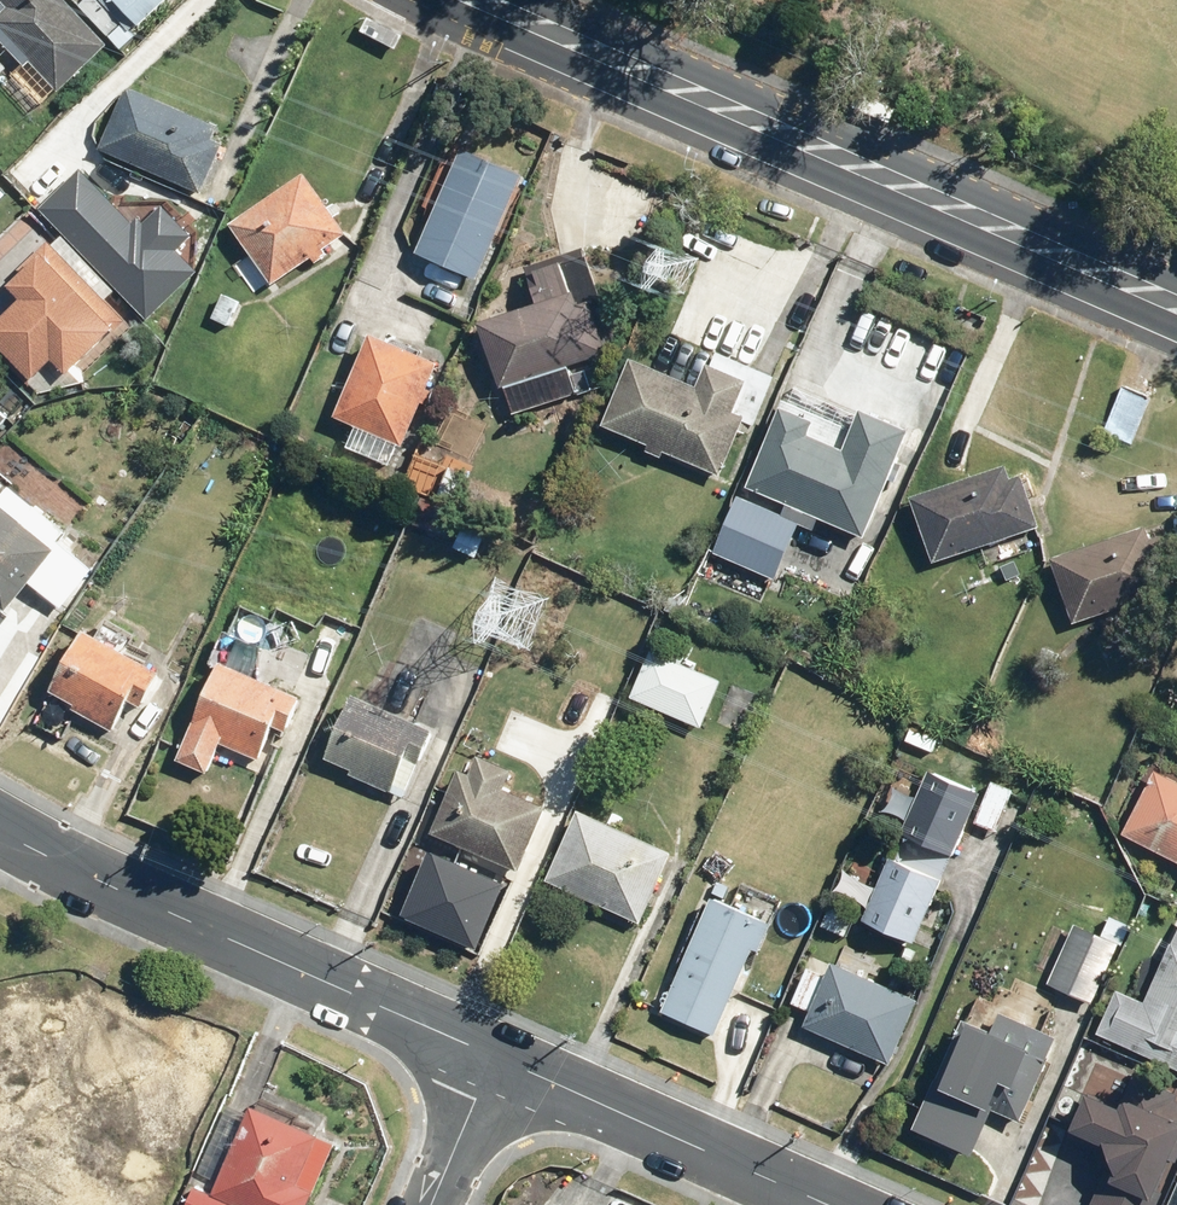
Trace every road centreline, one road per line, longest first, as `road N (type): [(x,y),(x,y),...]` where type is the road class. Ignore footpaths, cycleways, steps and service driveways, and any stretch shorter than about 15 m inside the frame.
road 1 (secondary): [(477,0),(1176,306)]
road 2 (residential): [(495,1054),(0,824)]
road 3 (residential): [(852,1204),(495,1054)]
road 4 (residential): [(495,1054),(430,1204)]

